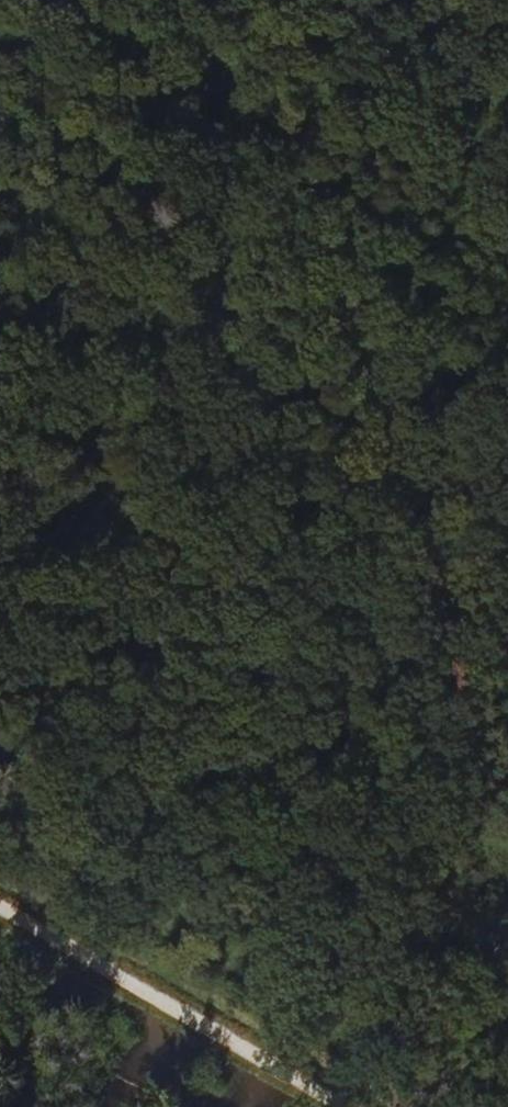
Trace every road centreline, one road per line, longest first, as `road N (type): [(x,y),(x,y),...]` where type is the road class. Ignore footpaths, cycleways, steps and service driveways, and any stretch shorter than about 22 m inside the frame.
road 1 (track): [(0,872),(413,1106)]

